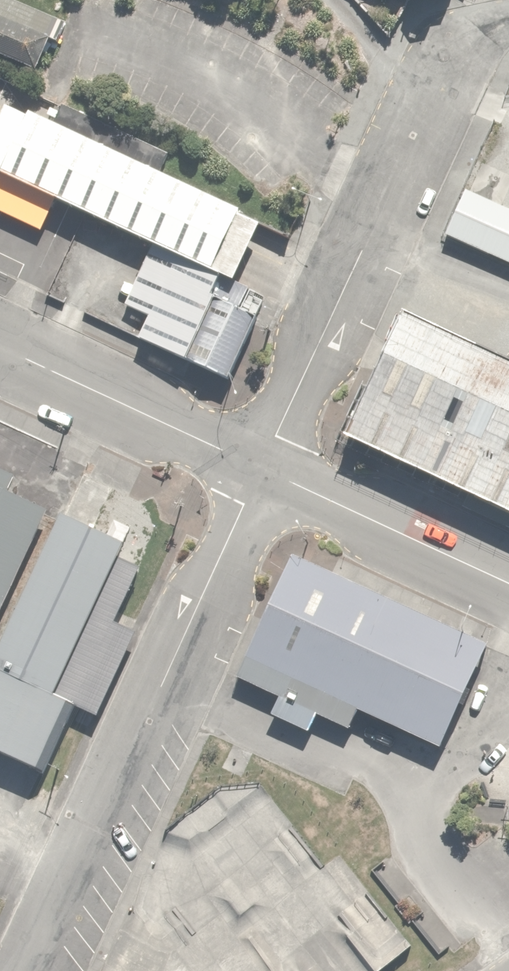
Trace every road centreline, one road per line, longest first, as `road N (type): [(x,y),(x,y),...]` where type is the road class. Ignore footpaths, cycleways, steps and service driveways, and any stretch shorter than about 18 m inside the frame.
road 1 (unclassified): [(25,970),(263,467)]
road 2 (unclassified): [(263,467),(454,43),(480,18),(508,10)]
road 3 (unclassified): [(263,467),(0,346)]
road 4 (unclassified): [(508,582),(263,467)]

